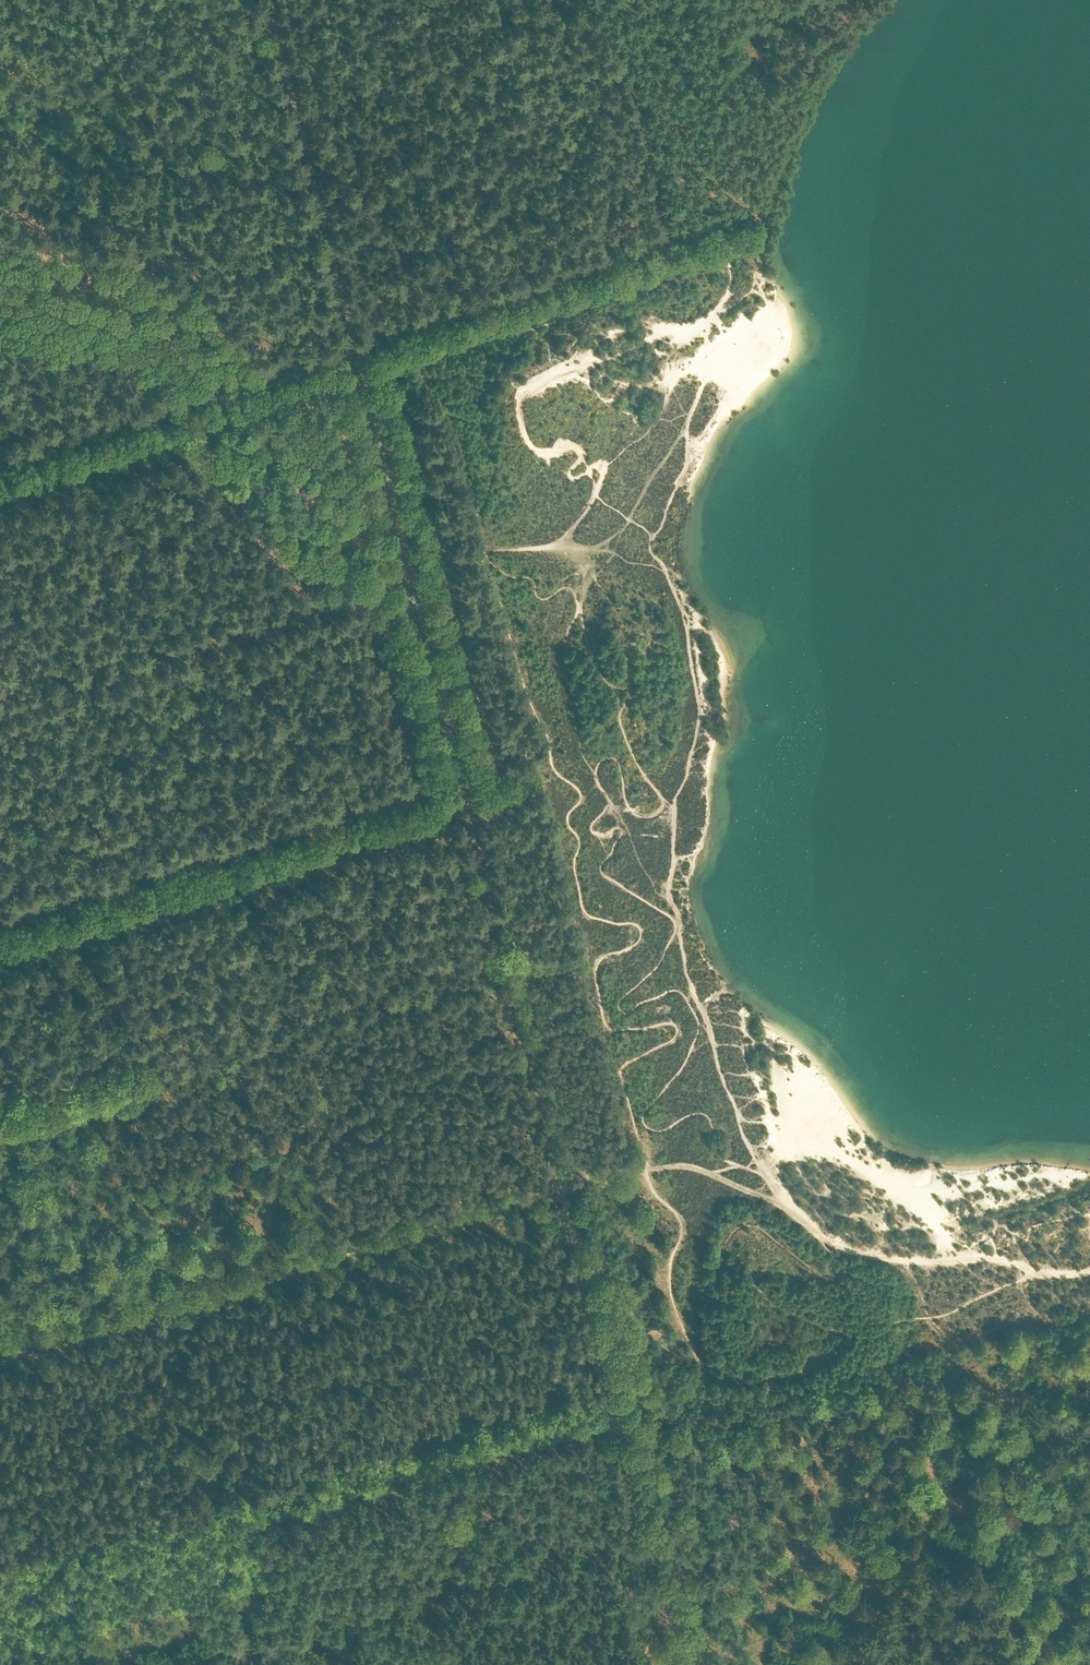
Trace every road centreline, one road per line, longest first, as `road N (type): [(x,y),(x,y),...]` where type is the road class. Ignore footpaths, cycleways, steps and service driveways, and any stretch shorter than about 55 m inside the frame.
road 1 (track): [(413,603),(562,1186)]
road 2 (track): [(0,1354),(562,1186)]
road 3 (track): [(562,1186),(680,1664)]
road 4 (track): [(140,320),(182,345),(413,603)]
road 5 (track): [(0,285),(140,320)]

